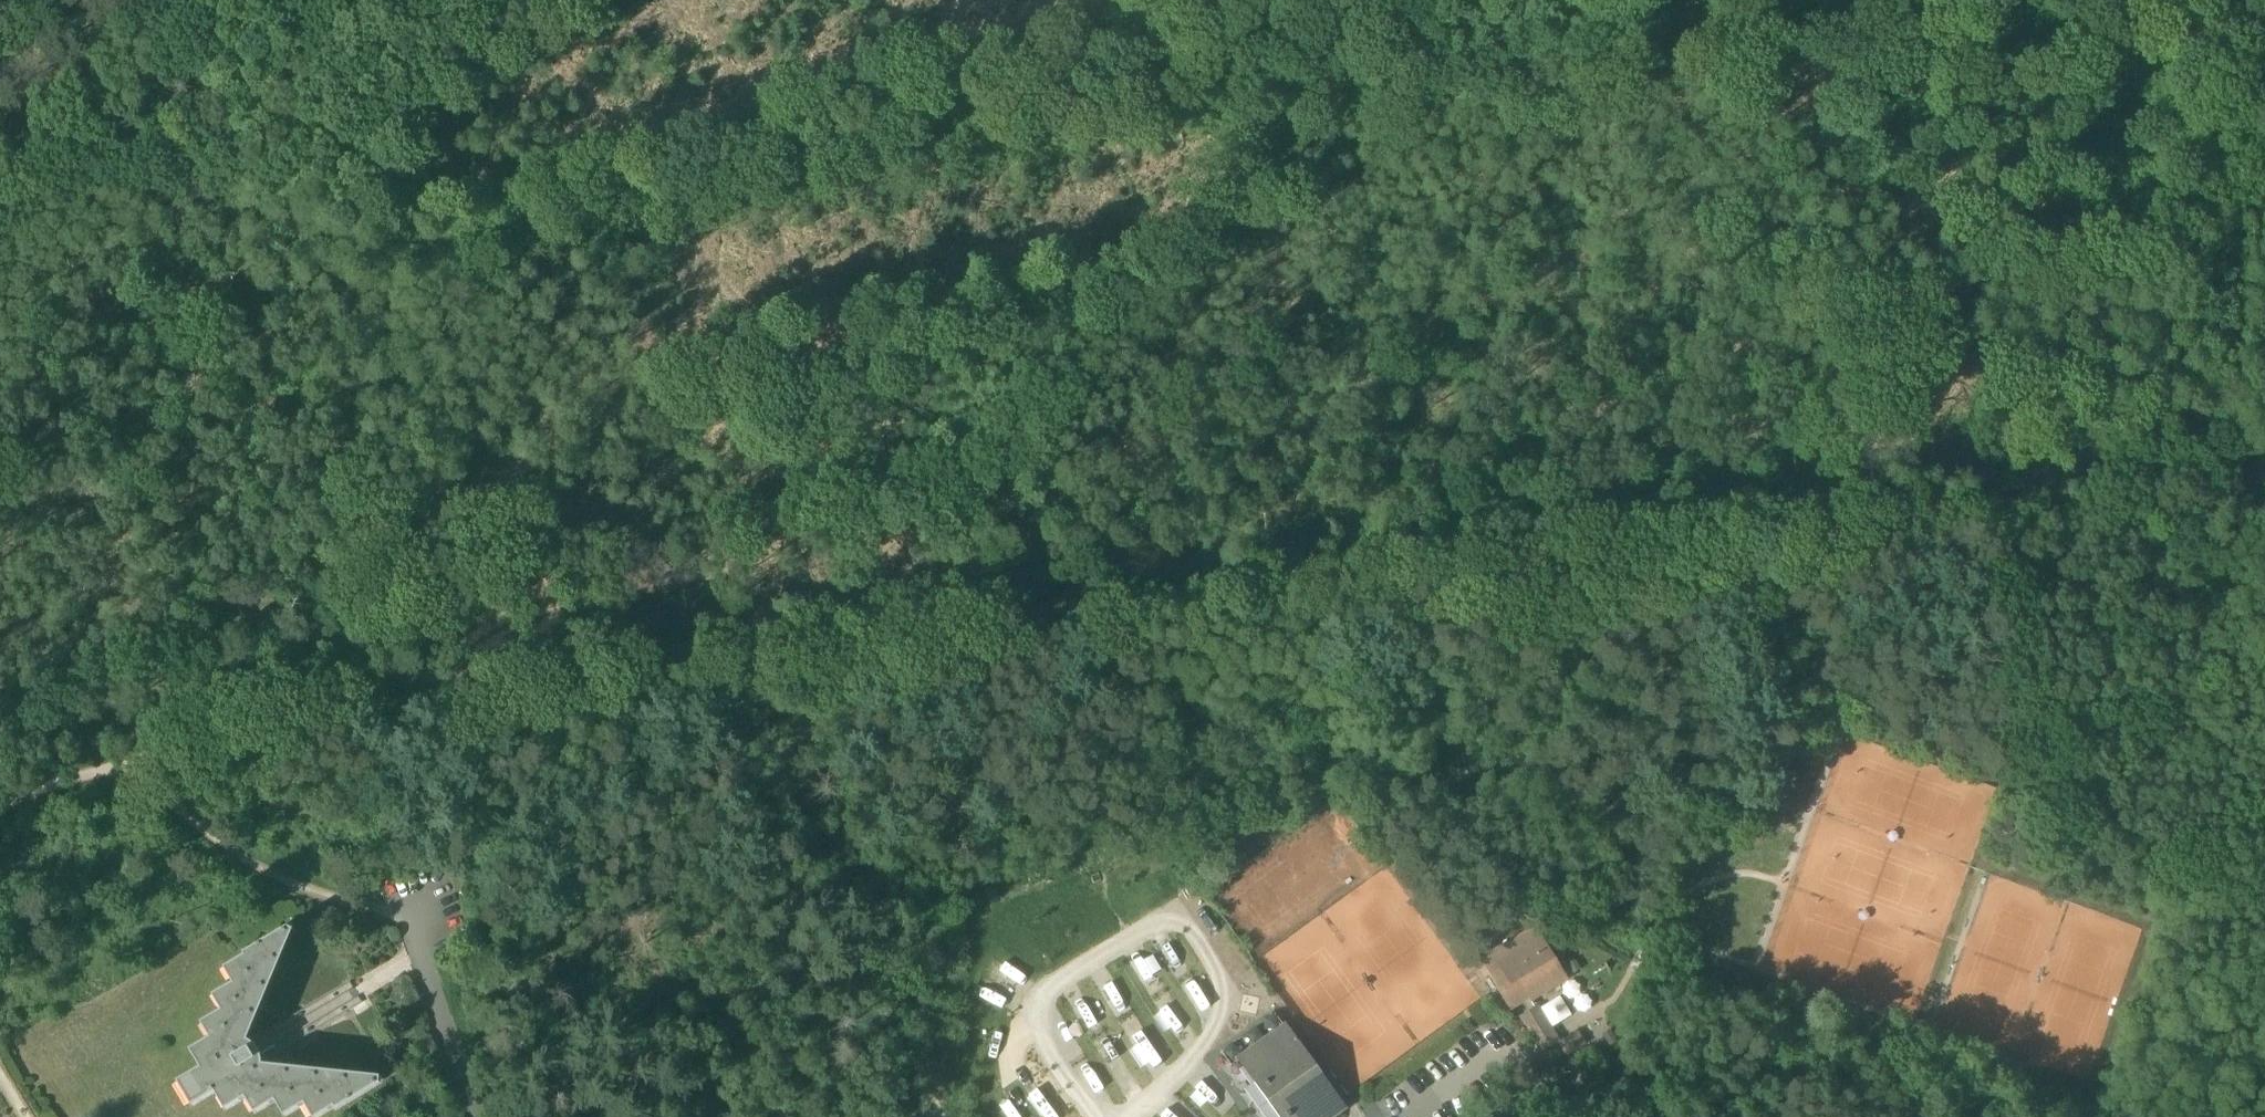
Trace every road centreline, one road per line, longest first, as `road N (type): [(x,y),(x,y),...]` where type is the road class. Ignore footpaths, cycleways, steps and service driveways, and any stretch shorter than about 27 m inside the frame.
road 1 (track): [(0,807),(339,684),(2124,487),(2190,489),(2264,513)]
road 2 (track): [(113,764),(219,841),(313,890),(411,917)]
road 3 (track): [(0,162),(296,0)]
road 4 (residential): [(472,1116),(411,917)]

